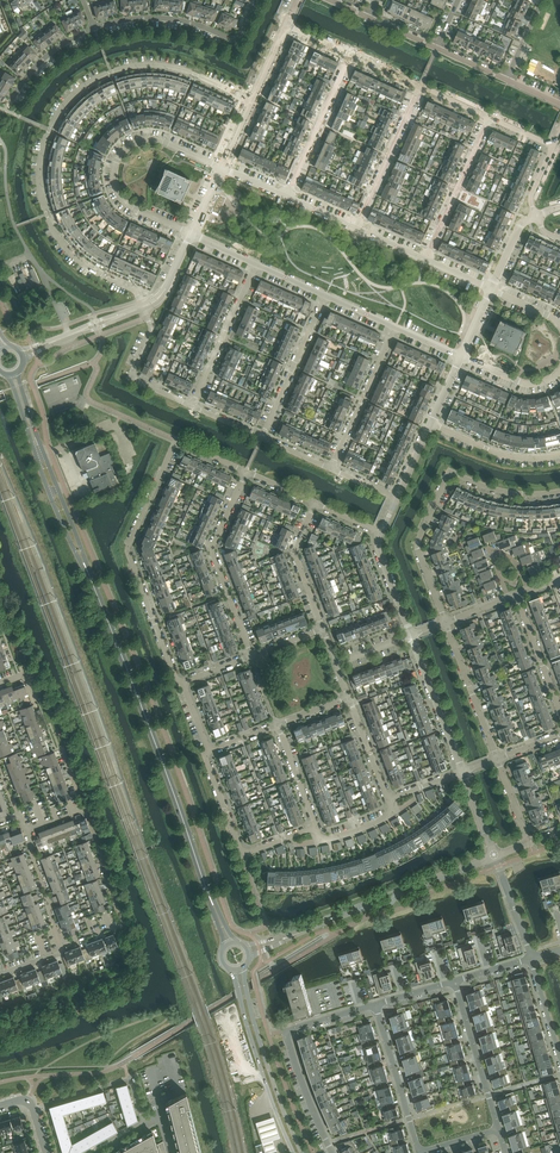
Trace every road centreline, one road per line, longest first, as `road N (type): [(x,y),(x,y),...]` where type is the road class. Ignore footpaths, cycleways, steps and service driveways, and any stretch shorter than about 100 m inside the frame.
road 1 (residential): [(145,307),(133,289),(74,256),(48,214),(42,170),(57,119),(88,85),(140,66),(172,68),(253,100)]
road 2 (secondary): [(205,885),(88,569)]
road 3 (residential): [(445,622),(418,546),(449,474),(512,494),(559,492)]
road 4 (residential): [(184,682),(129,550),(177,441)]
road 5 (residential): [(498,1129),(419,1152),(375,1005)]
road 6 (residential): [(192,235),(124,200),(117,161),(129,147),(151,139),(222,168)]
road 7 (residential): [(495,857),(297,934)]
road 8 (residential): [(333,1152),(285,1031),(362,1009)]
road 9 (secondary): [(9,375),(88,569)]
road 10 (secondary): [(88,569),(17,373)]
road 11 (residential): [(251,657),(213,551),(246,471)]
road 12 (residential): [(257,0),(237,43),(155,18),(95,27)]
road 13 (secondary): [(302,1152),(242,968)]
road 14 (secondary): [(234,970),(294,1152)]
road 15 (residential): [(61,947),(122,923),(86,809)]
road 16 (residential): [(261,437),(326,295)]
road 17 (residential): [(331,469),(395,327)]
road 18 (residential): [(192,407),(256,265)]
road 19 (residential): [(357,228),(420,86)]
road 20 (residential): [(426,259),(489,117)]
road 21 (residential): [(288,197),(350,55)]
road 22 (residential): [(455,981),(498,1129)]
road 23 (residential): [(445,622),(498,758)]
road 24 (residential): [(463,771),(410,635)]
road 25 (residential): [(192,407),(133,376),(151,328),(145,307)]
road 26 (residential): [(431,423),(500,453),(559,454)]
road 27 (residential): [(324,629),(296,553),(316,505)]
road 28 (residential): [(142,308),(20,351)]
road 29 (residential): [(24,359),(142,308)]
road 30 (residential): [(61,947),(25,825)]
road 31 (residential): [(559,710),(517,595)]

